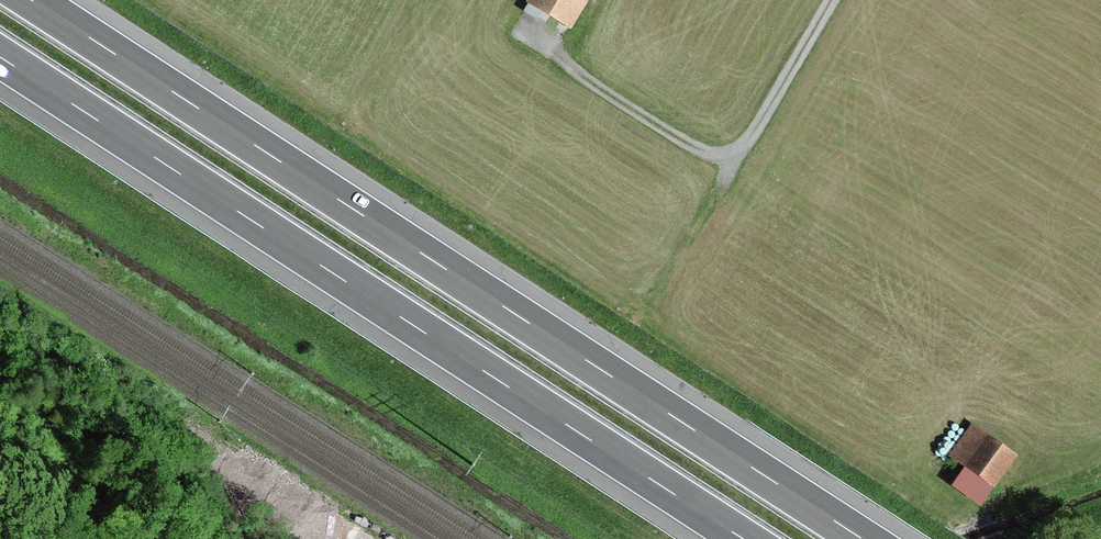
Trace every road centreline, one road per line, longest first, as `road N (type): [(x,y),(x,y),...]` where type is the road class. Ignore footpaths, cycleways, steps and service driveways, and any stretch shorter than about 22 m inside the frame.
road 1 (motorway): [(864,538),(33,0)]
road 2 (motorway): [(0,57),(744,538)]
road 3 (track): [(745,154),(669,131),(542,45)]
road 4 (track): [(833,0),(727,185)]

